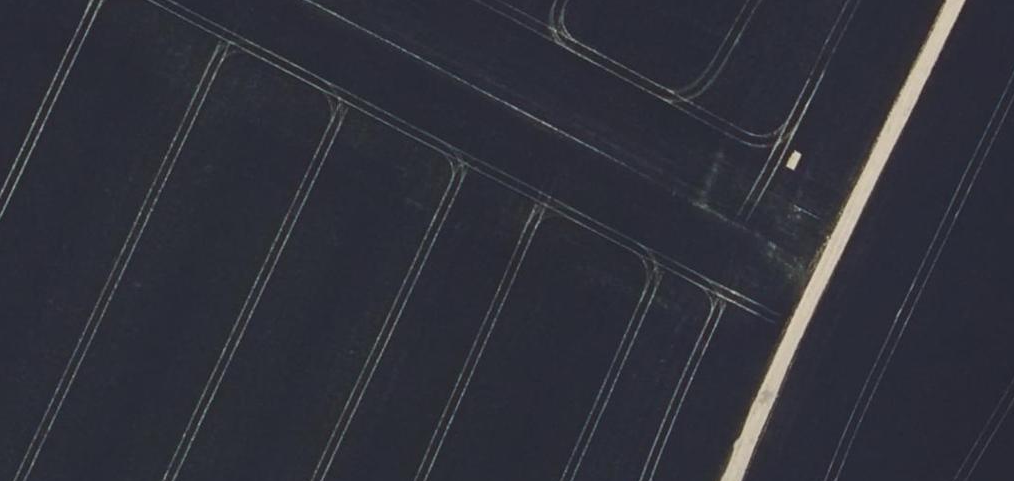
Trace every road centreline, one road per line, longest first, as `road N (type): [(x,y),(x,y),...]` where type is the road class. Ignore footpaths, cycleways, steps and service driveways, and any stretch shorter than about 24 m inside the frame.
road 1 (track): [(743,480),(946,0)]

